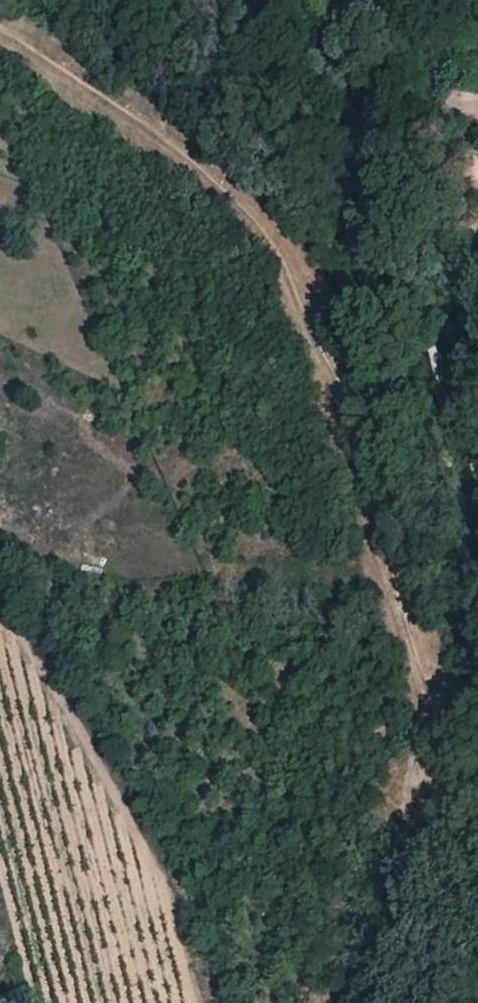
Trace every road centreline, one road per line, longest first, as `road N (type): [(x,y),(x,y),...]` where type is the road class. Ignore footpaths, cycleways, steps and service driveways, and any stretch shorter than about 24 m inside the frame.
road 1 (track): [(394,1002),(427,889),(432,707),(333,396),(276,256),(185,156),(0,36)]

